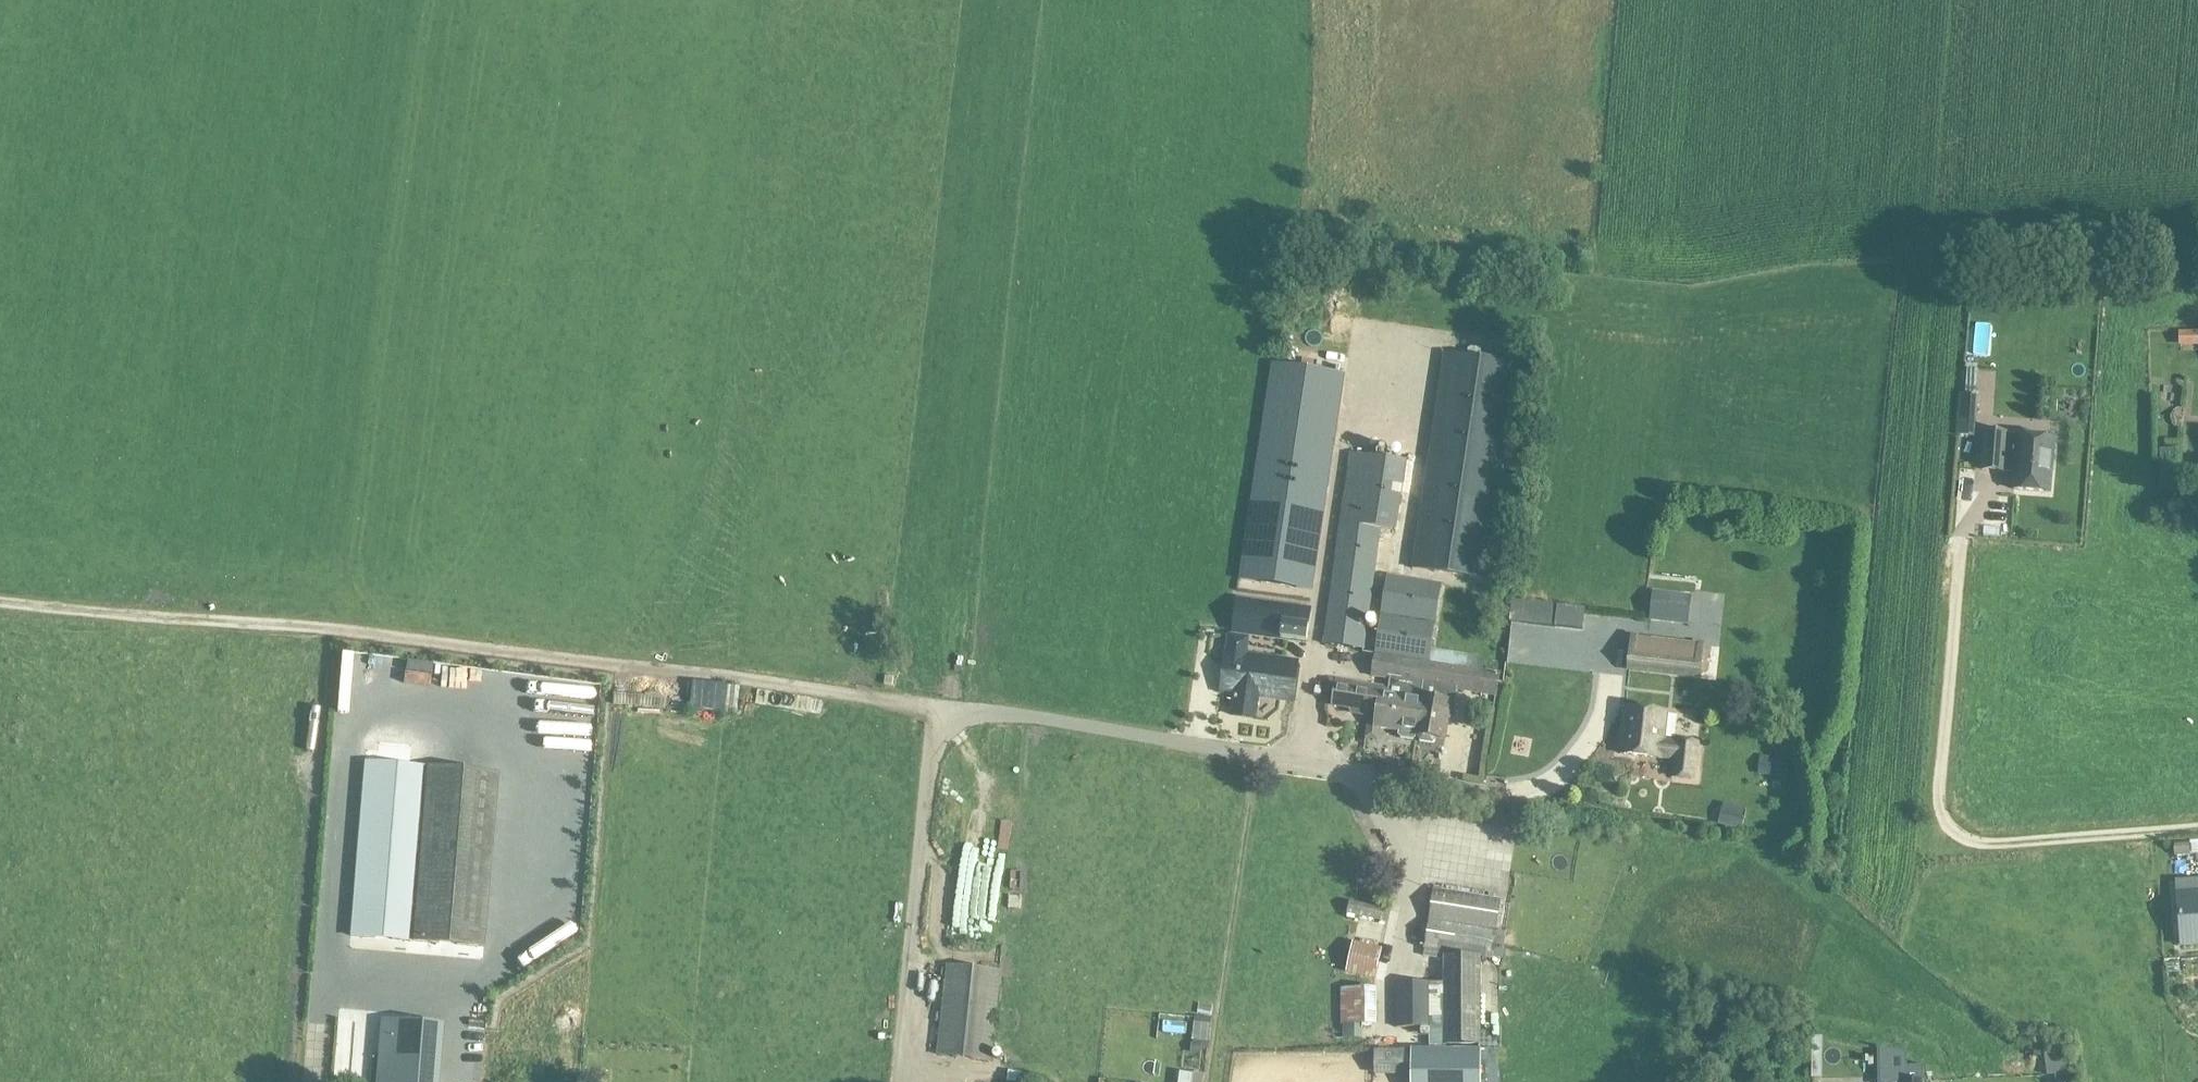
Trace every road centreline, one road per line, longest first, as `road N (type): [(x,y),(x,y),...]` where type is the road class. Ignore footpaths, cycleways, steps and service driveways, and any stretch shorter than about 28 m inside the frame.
road 1 (track): [(935,710),(511,651),(0,604)]
road 2 (unclassified): [(899,1081),(935,710),(1036,719),(1466,795)]
road 3 (track): [(2197,829),(1987,847),(1948,826),(1938,787),(1968,478)]

